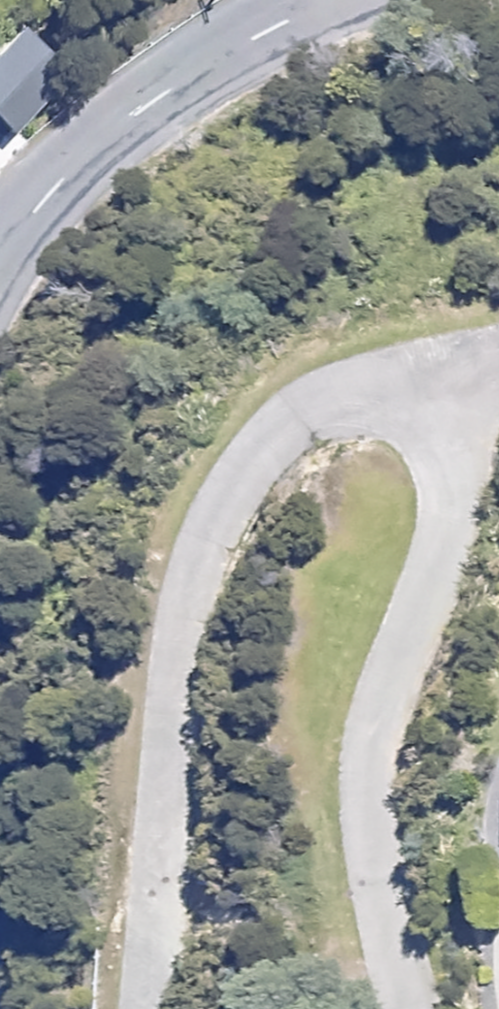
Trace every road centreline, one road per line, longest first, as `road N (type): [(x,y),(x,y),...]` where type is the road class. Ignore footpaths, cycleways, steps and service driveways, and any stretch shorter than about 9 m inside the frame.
road 1 (residential): [(130,1008),(173,594),(208,511),(256,448),(307,411),(357,397),(412,413),(440,447),(428,542),(353,755),(378,953),(395,1008)]
road 2 (tertiary): [(319,0),(150,92),(74,148),(0,243)]

